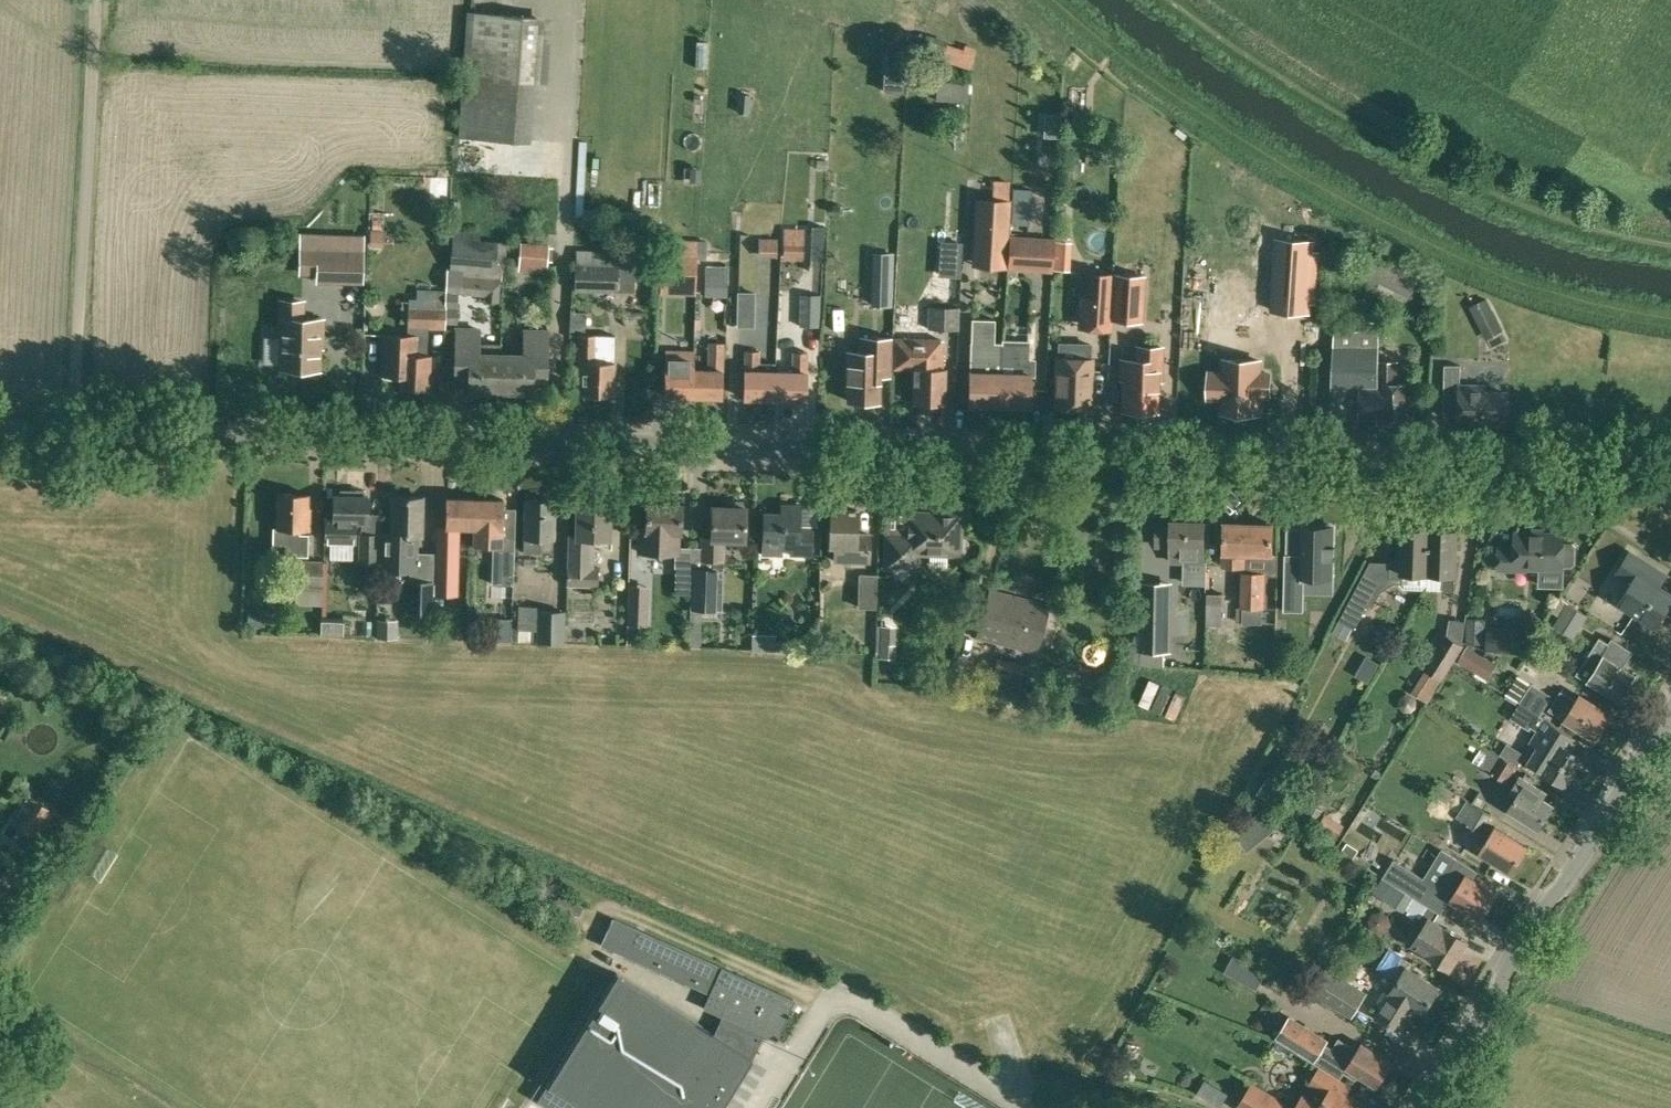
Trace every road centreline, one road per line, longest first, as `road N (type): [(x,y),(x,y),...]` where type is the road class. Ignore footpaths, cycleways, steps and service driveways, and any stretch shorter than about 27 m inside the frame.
road 1 (residential): [(1670,500),(1599,473),(145,431)]
road 2 (track): [(1161,0),(1351,129),(1468,190),(1590,232),(1670,248)]
road 3 (tertiary): [(1424,1107),(1670,711)]
road 4 (unclassified): [(69,429),(92,0)]

